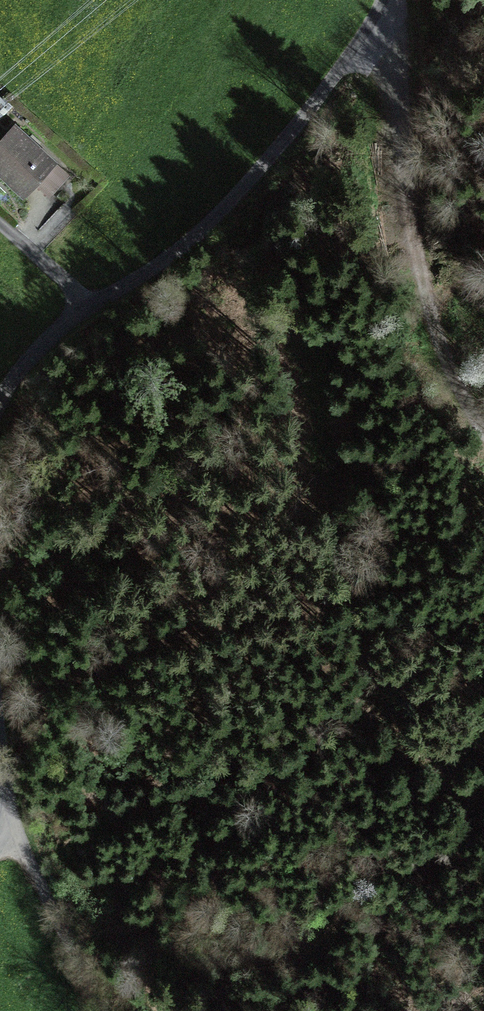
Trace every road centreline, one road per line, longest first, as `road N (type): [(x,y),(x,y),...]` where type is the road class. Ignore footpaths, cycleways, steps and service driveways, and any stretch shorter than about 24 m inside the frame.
road 1 (unclassified): [(380,0),(224,217),(57,342)]
road 2 (track): [(395,0),(413,254),(442,352),(483,422)]
road 3 (unclassified): [(14,834),(102,1010)]
road 4 (unclassified): [(0,707),(14,834)]
road 5 (unclassified): [(57,342),(13,407),(0,447)]

